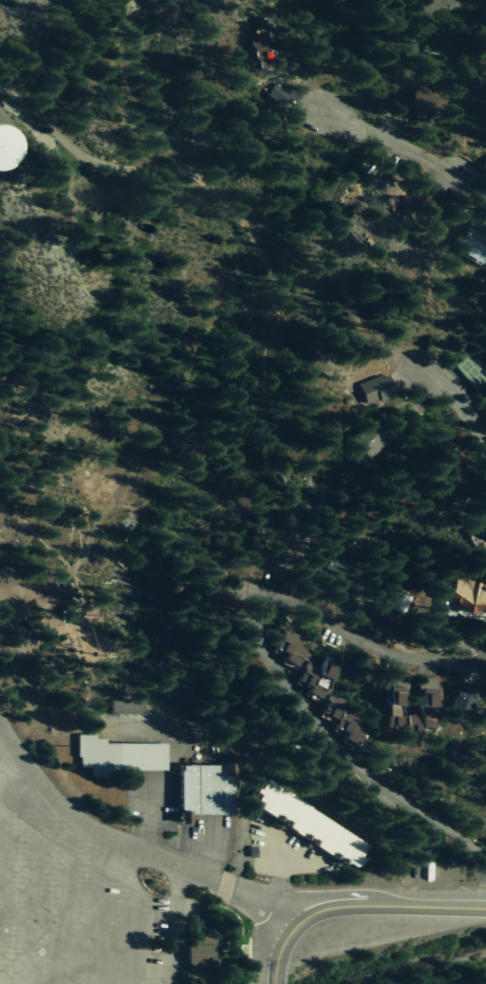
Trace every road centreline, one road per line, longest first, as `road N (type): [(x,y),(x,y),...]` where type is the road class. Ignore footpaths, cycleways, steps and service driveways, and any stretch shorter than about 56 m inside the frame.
road 1 (residential): [(289,928),(70,815),(28,780),(0,731)]
road 2 (residential): [(485,199),(441,167),(323,115)]
road 3 (residential): [(485,464),(448,393),(404,365)]

